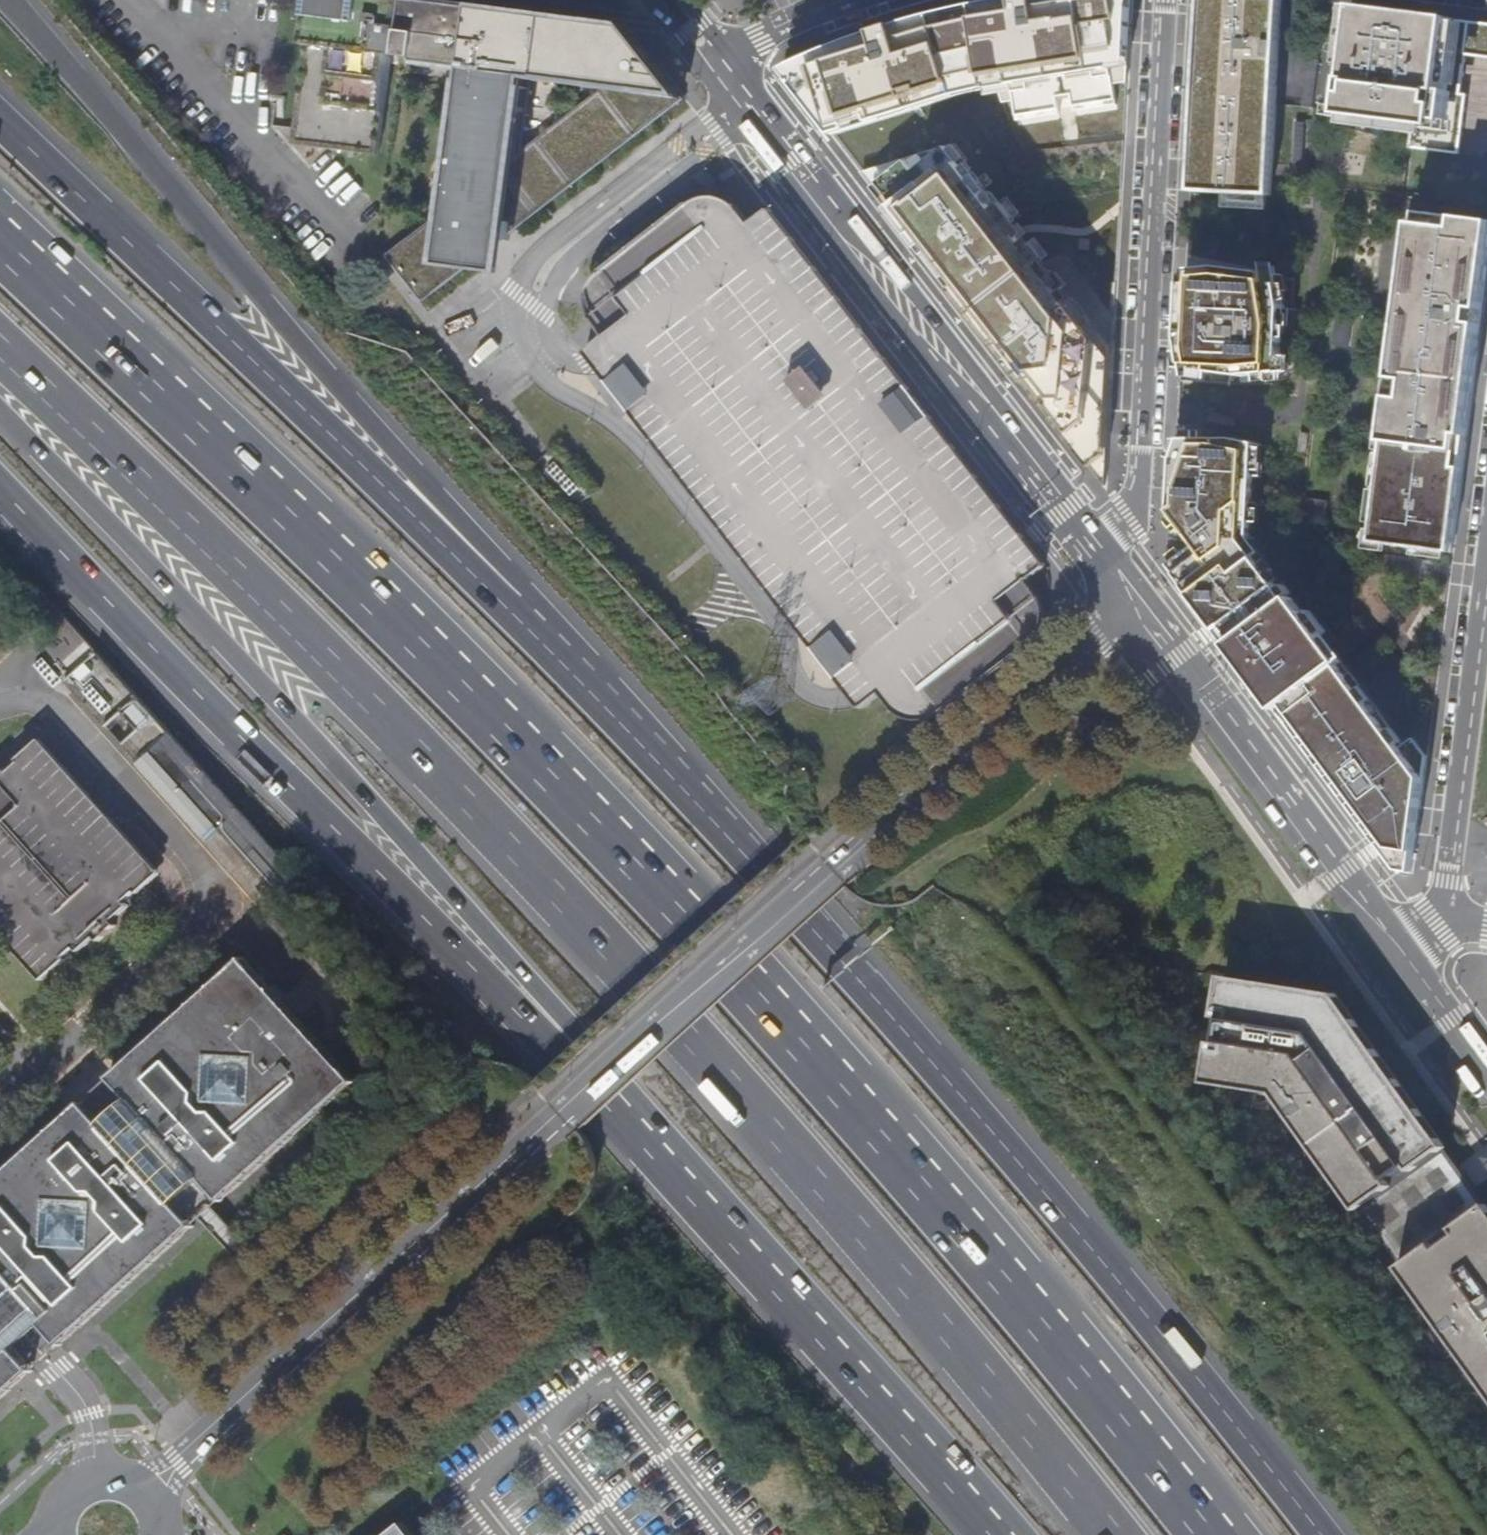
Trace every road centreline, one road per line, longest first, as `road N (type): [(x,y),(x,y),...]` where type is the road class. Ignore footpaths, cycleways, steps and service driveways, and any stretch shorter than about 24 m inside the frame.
road 1 (motorway): [(1217,1534),(1042,1319),(641,863),(433,647),(0,235)]
road 2 (motorway): [(0,348),(372,704),(579,919),(751,1105),(1111,1534)]
road 3 (unclassified): [(1134,604),(827,870),(143,1493)]
road 4 (trunk): [(1322,1534),(1007,1149),(565,652)]
road 5 (motorway): [(0,417),(556,1008),(618,1109)]
road 6 (trunk): [(0,488),(618,1109)]
road 7 (trunk): [(565,652),(8,0)]
road 8 (trunk): [(565,652),(0,123)]
road 9 (residential): [(1134,604),(736,90)]
road 10 (residential): [(1134,604),(1164,0)]
road 11 (trunk): [(618,1109),(1002,1534)]
road 12 (residential): [(1443,1020),(1134,604)]
road 13 (unclassified): [(1486,635),(1451,917)]
road 14 (unclassified): [(93,1480),(94,1439),(78,1395),(0,1305)]
road 15 (residential): [(736,90),(779,33),(849,0)]

